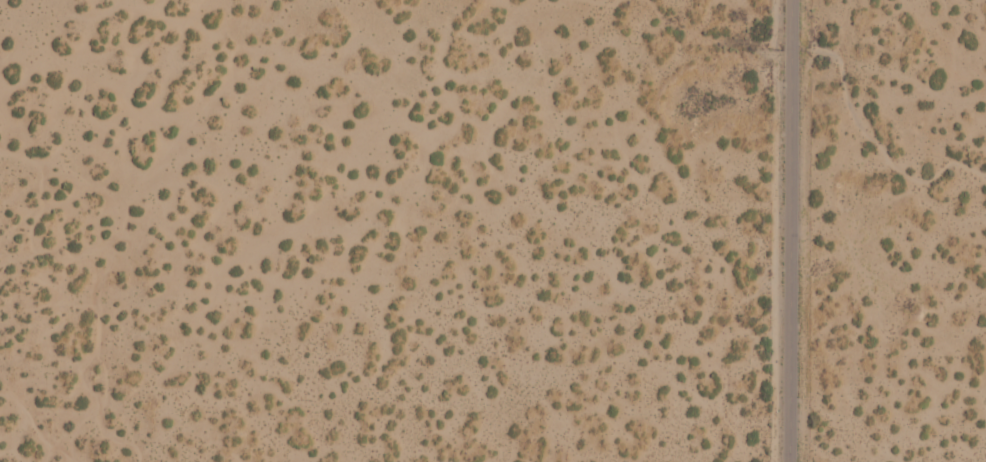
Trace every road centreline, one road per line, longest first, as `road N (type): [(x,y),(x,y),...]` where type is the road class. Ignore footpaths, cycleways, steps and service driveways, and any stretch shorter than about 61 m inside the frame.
road 1 (residential): [(789,461),(790,0)]

